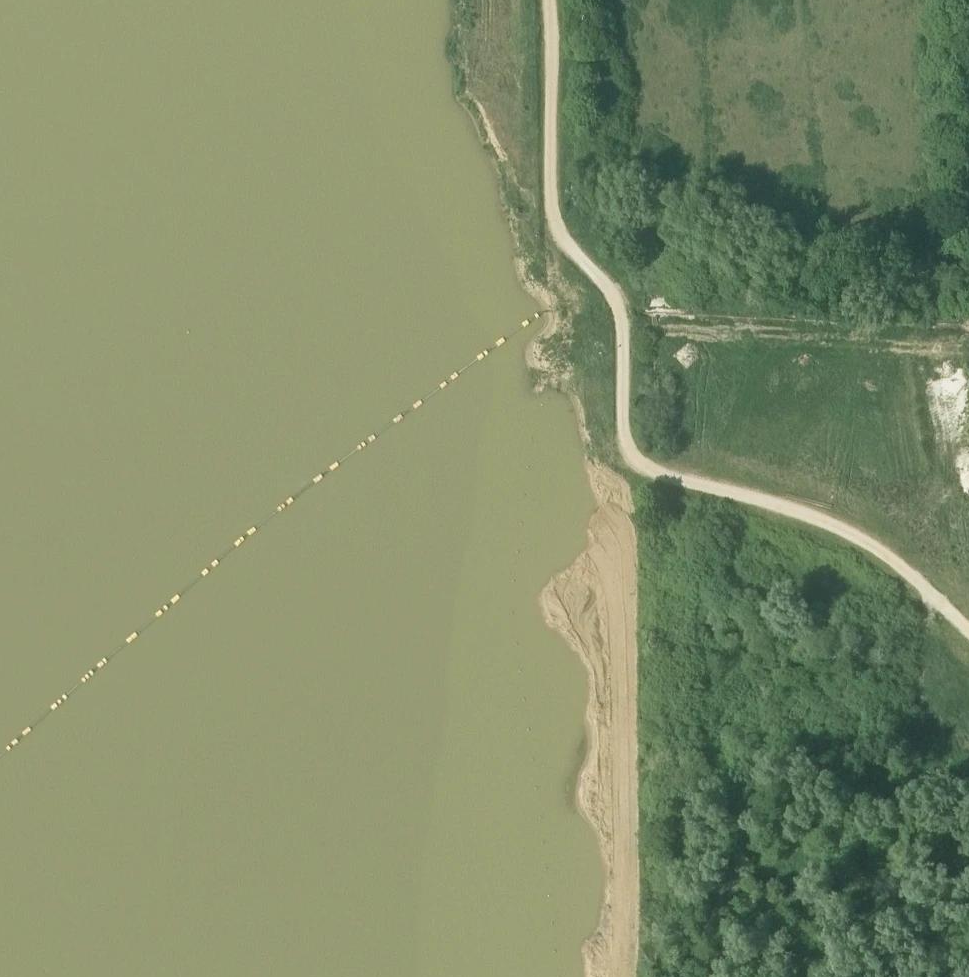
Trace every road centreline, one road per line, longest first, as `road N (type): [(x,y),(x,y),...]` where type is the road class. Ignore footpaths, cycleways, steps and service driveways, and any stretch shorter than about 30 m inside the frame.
road 1 (track): [(968,628),(894,562),(807,518),(625,453),(615,295),(552,229),(545,0)]

